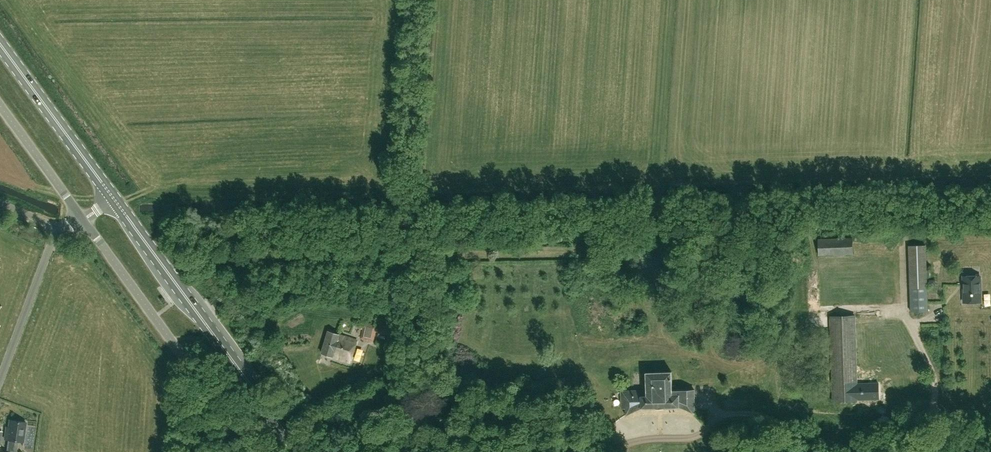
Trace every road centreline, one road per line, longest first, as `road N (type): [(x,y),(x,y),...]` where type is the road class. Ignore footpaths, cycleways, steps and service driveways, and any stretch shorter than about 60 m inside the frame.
road 1 (primary): [(300,451),(114,201)]
road 2 (unclassified): [(262,451),(85,220)]
road 3 (primary): [(114,201),(0,45)]
road 4 (unclassified): [(85,220),(0,104)]

